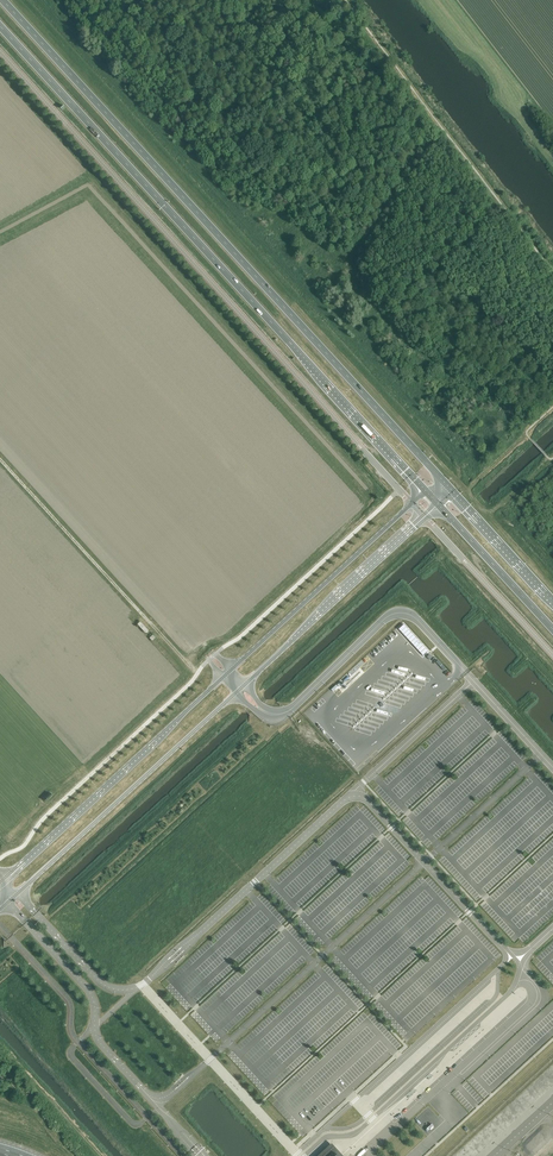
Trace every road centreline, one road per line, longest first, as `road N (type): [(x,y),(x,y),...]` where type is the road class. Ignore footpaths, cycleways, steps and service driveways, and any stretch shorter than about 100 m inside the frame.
road 1 (trunk): [(446,484),(2,0)]
road 2 (trunk): [(0,25),(426,492)]
road 3 (unclassified): [(0,54),(412,503)]
road 4 (secondary): [(224,676),(4,879)]
road 5 (secondary): [(18,893),(237,691)]
road 6 (secondary): [(244,684),(423,514)]
road 7 (secondary): [(412,503),(231,669)]
road 8 (unclassified): [(423,514),(552,657)]
road 9 (trunk): [(436,502),(552,630)]
road 10 (trunk): [(552,601),(446,484)]
road 11 (unclassified): [(133,989),(96,980),(18,893)]
road 12 (unclassified): [(7,903),(85,985),(95,1025)]

